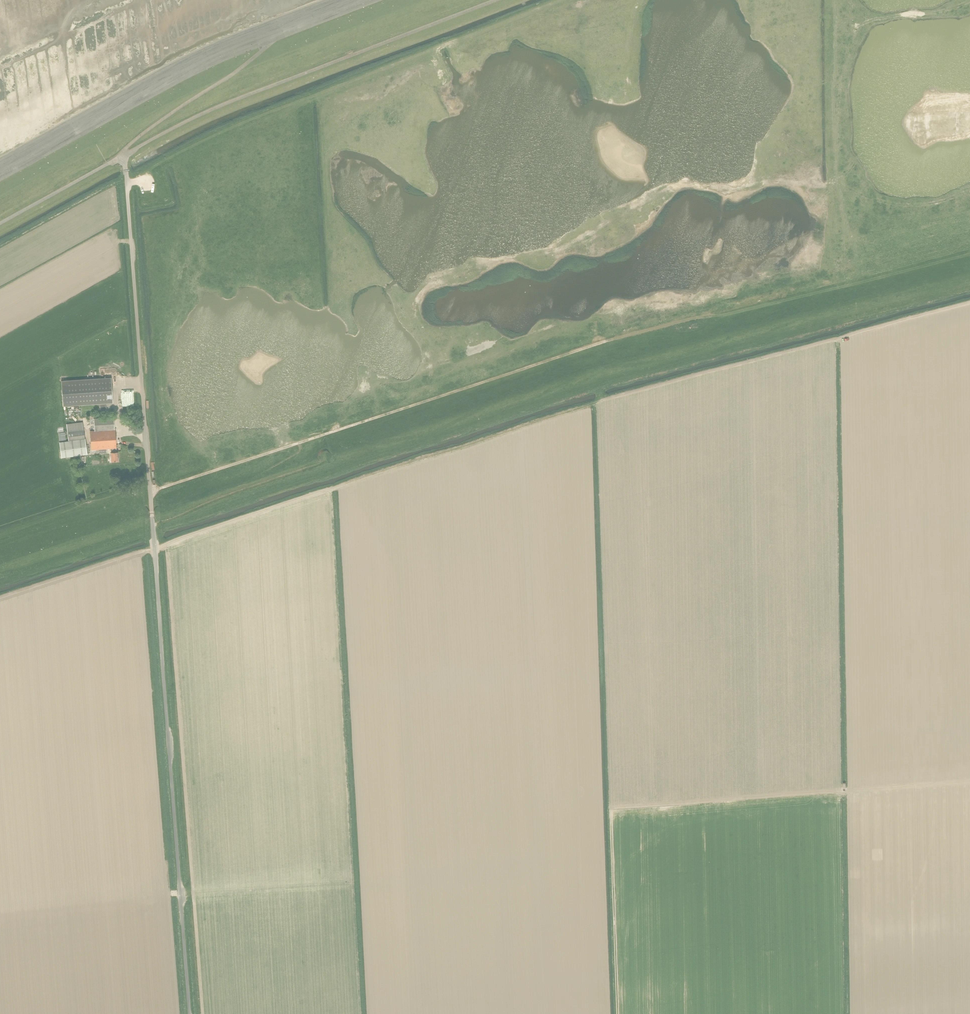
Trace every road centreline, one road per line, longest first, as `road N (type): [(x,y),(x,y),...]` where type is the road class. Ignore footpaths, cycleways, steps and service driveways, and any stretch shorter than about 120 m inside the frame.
road 1 (unclassified): [(190,1013),(123,157)]

